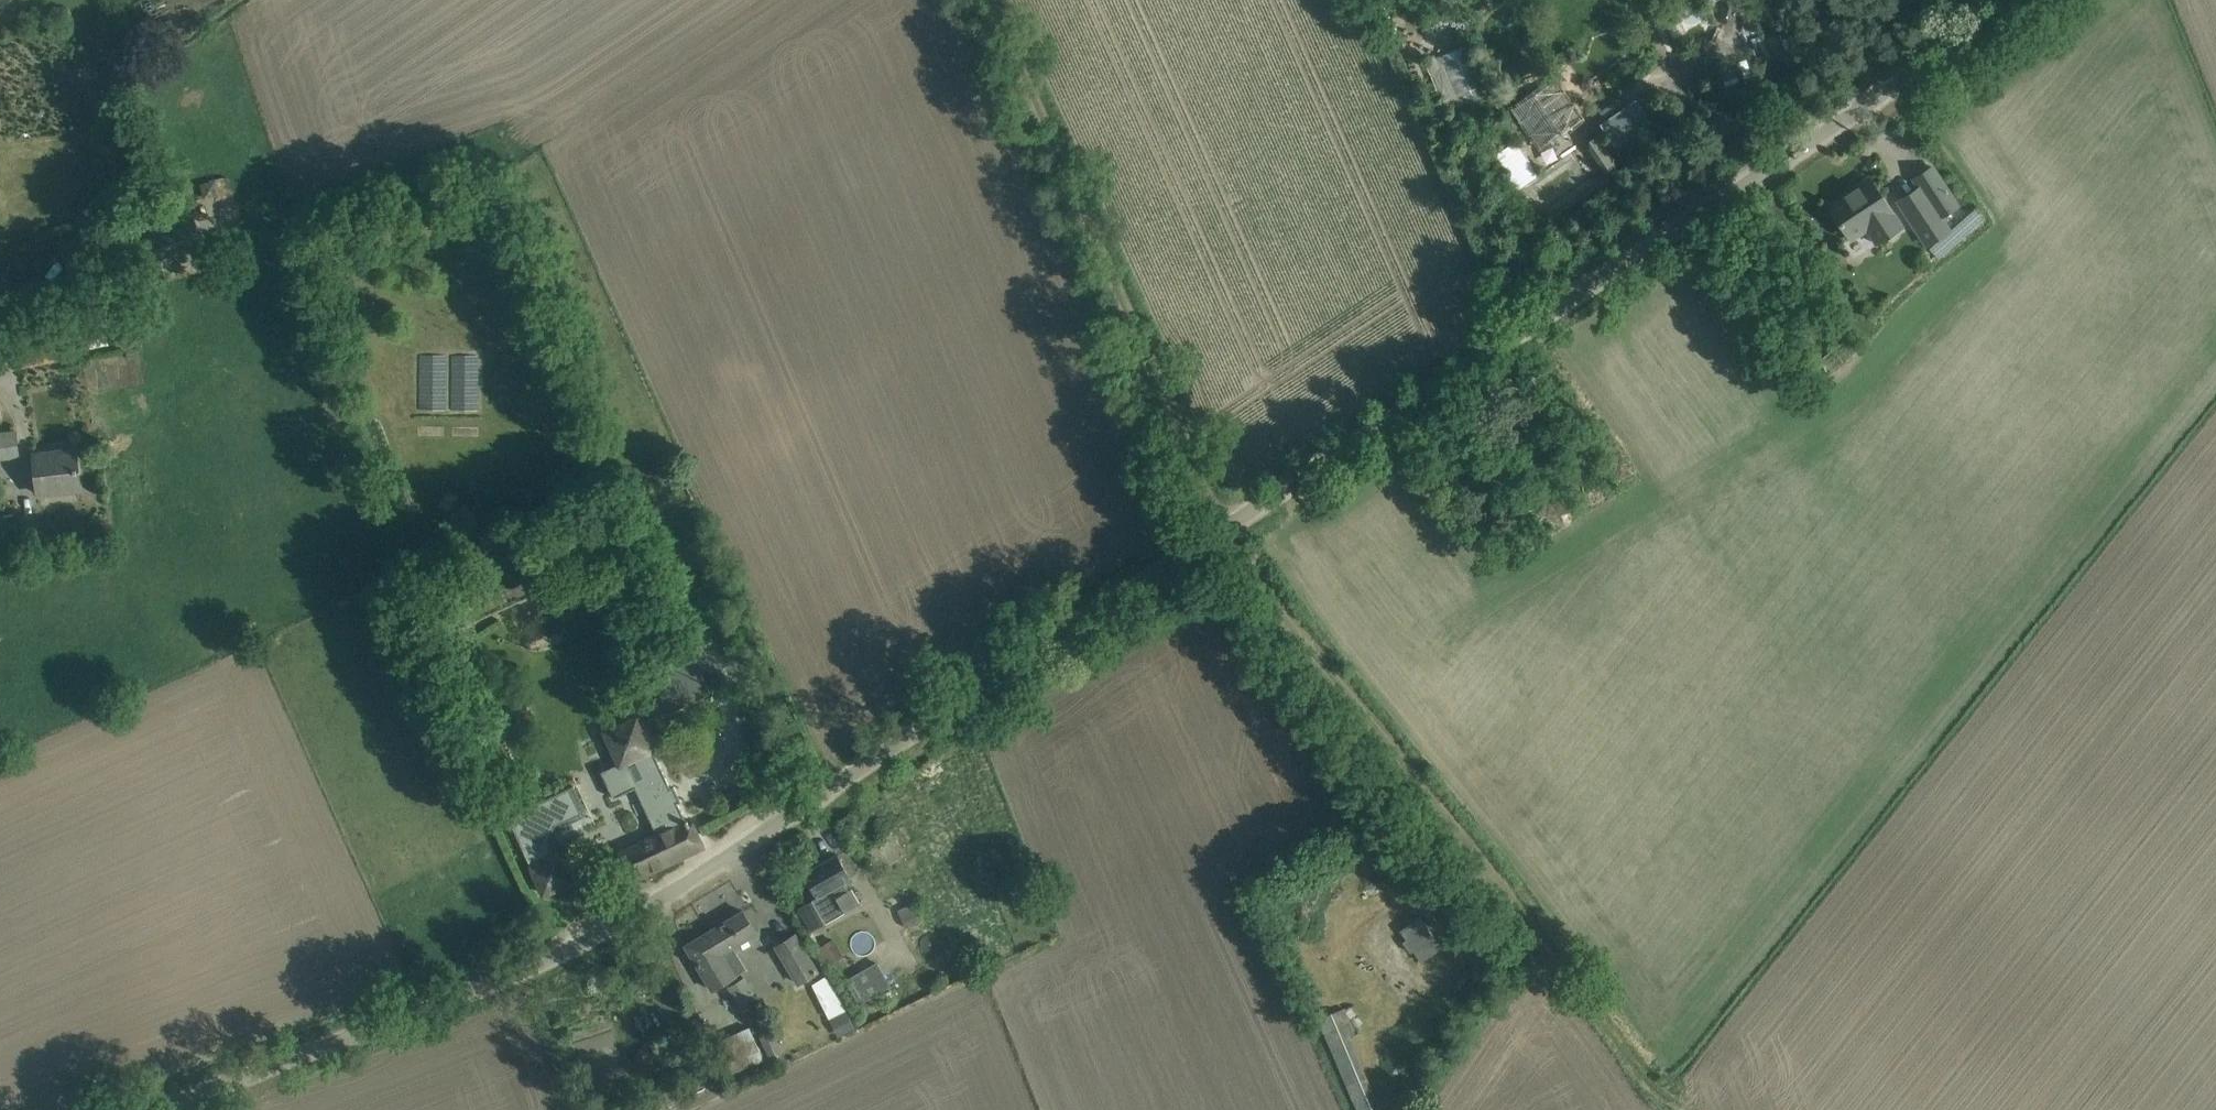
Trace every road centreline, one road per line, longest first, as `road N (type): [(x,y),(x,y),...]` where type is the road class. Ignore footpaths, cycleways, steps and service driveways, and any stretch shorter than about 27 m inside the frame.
road 1 (unclassified): [(167,1109),(517,971),(639,903),(2016,0)]
road 2 (track): [(988,0),(1215,532)]

